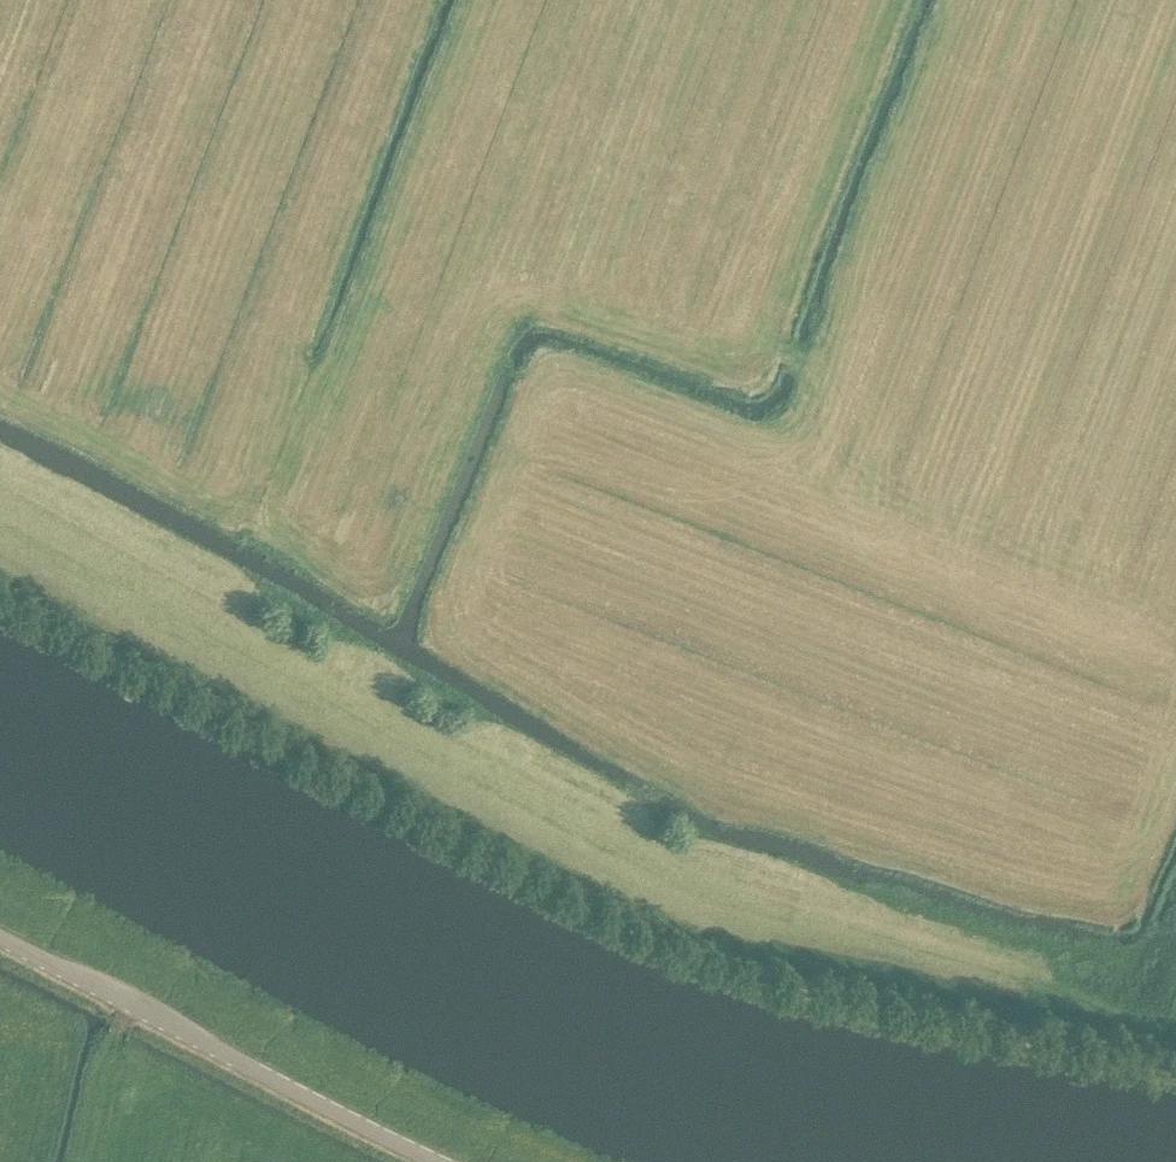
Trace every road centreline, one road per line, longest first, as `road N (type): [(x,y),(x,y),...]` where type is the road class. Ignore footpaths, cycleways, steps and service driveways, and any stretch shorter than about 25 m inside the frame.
road 1 (track): [(1175,1034),(1141,1027),(1002,970),(738,909),(0,530)]
road 2 (tertiary): [(440,1161),(0,937)]
road 3 (track): [(87,1161),(130,1002)]

